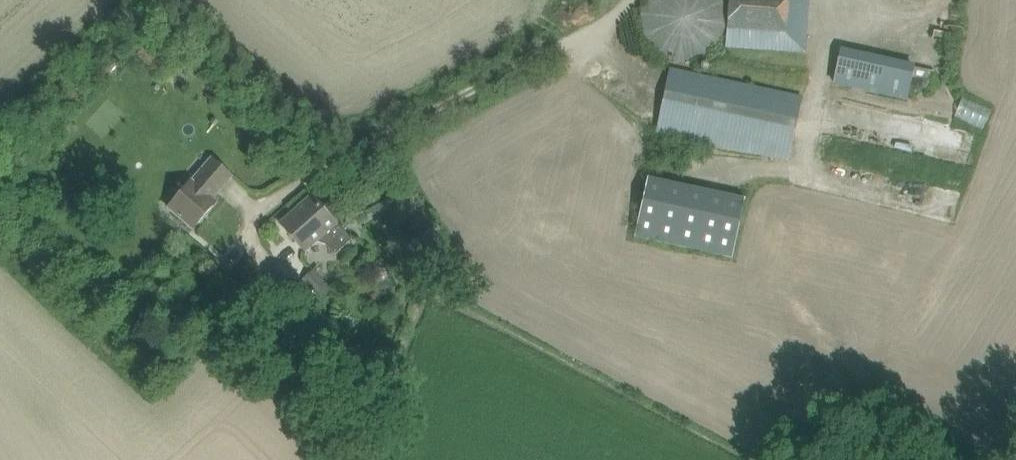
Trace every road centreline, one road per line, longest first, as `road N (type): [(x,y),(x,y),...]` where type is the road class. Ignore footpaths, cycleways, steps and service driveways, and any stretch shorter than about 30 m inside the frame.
road 1 (unclassified): [(359,459),(292,375),(255,244),(258,210),(632,0)]

